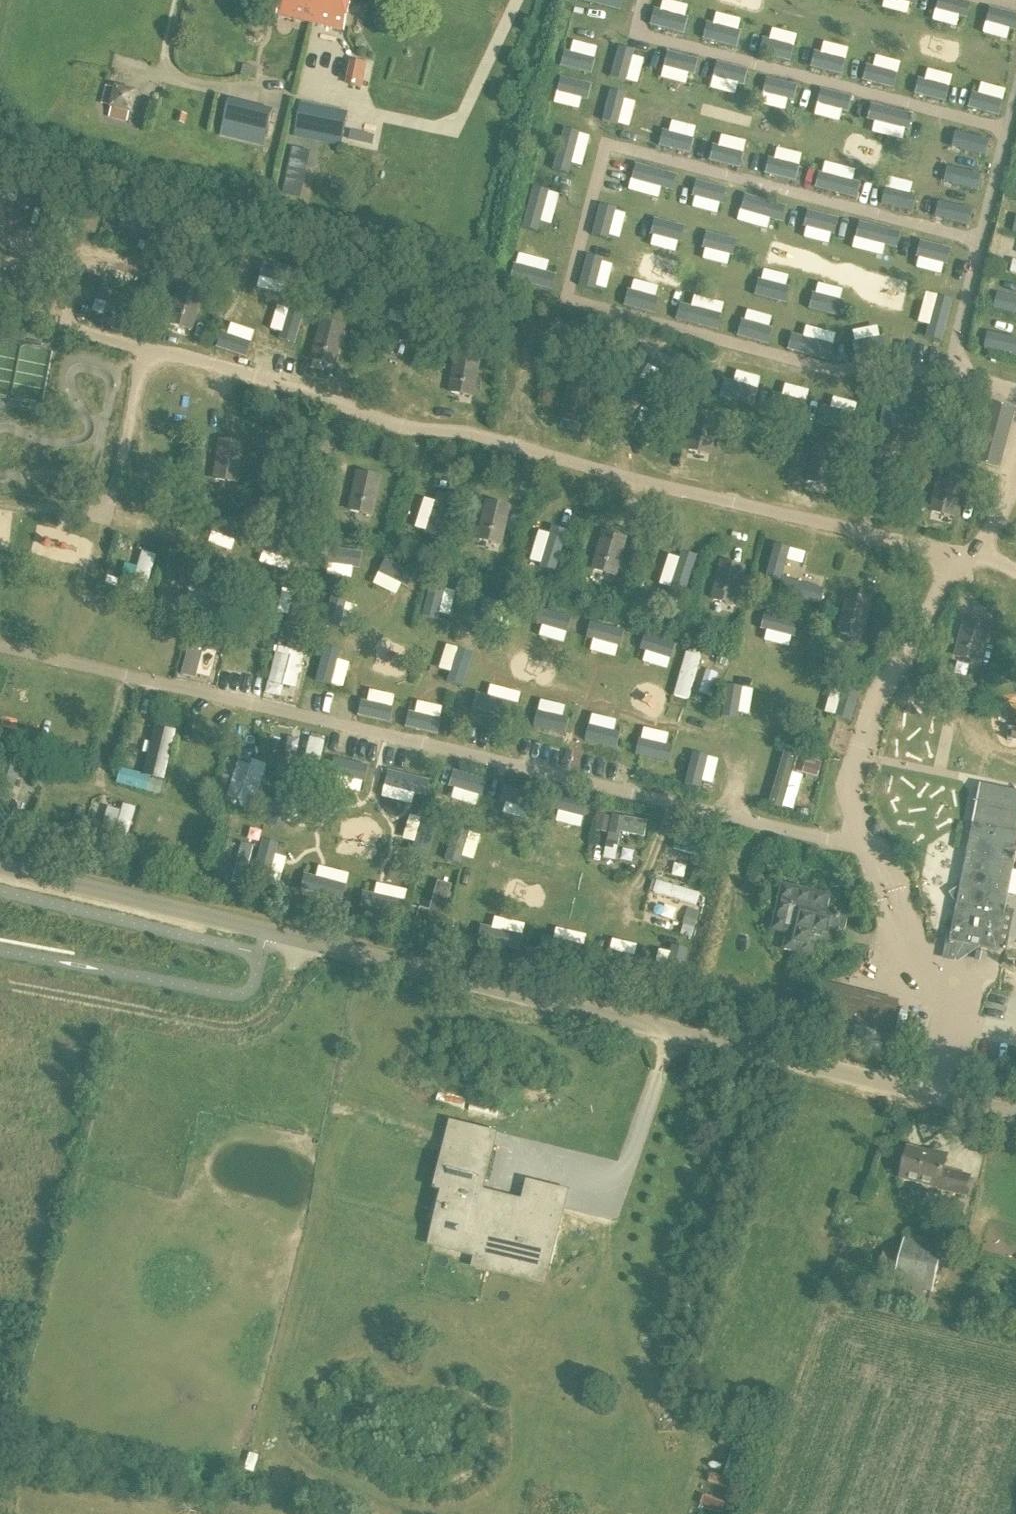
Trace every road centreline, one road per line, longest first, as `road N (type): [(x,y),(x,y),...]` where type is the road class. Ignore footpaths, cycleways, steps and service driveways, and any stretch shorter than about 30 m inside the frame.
road 1 (unclassified): [(1015,1114),(0,868)]
road 2 (track): [(299,940),(280,996),(249,1024),(10,985)]

